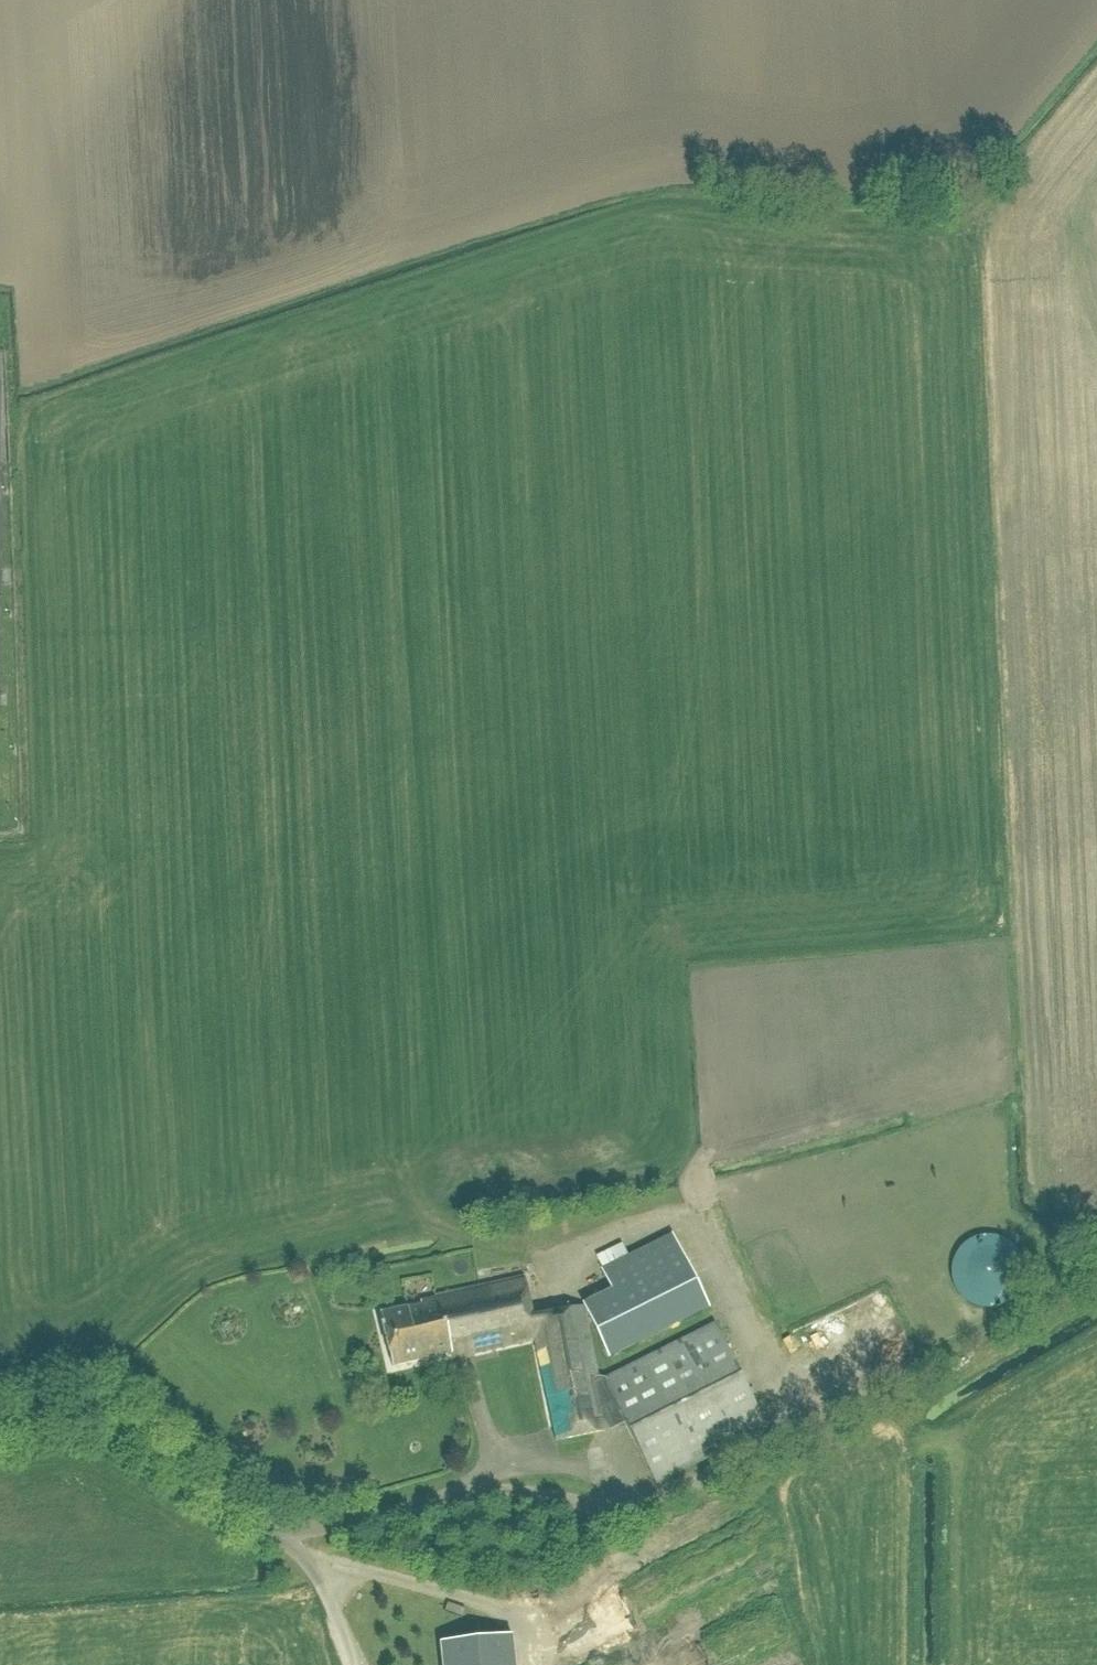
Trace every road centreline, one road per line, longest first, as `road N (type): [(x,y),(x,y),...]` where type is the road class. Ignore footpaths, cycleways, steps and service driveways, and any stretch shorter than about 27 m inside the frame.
road 1 (track): [(934,1361),(673,1495),(645,1495),(549,1459),(491,1477)]
road 2 (unclassified): [(0,1422),(46,1417),(99,1423),(276,1532),(320,1587),(359,1664)]
road 3 (track): [(812,1419),(680,1218),(620,1229)]
road 4 (track): [(302,1561),(507,1614),(530,1636),(542,1664)]
road 5 (track): [(934,1361),(1096,1270)]

